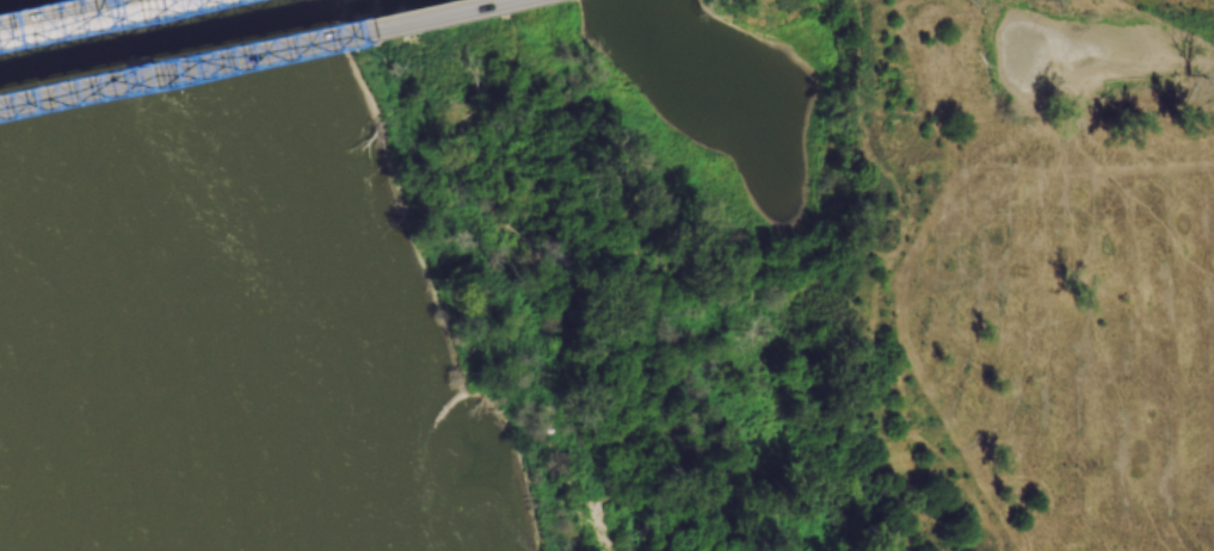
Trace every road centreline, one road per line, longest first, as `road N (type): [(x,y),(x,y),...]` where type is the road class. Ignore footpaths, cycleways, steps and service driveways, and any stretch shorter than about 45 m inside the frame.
road 1 (motorway): [(68,93),(504,0)]

